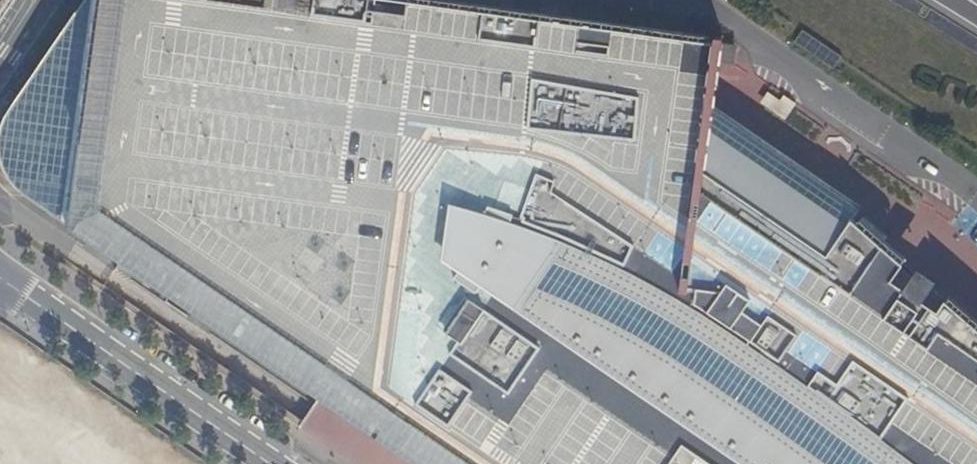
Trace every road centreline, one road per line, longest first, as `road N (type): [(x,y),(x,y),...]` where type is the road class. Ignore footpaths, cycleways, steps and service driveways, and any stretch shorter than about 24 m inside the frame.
road 1 (tertiary): [(285,463),(0,269)]

